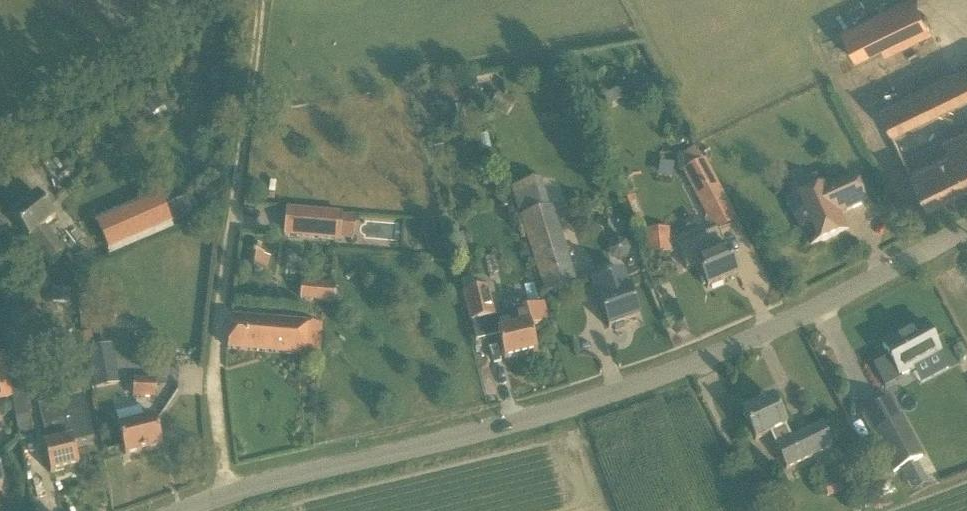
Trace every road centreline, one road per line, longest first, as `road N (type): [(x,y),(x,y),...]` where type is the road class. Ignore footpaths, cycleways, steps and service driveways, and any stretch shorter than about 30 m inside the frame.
road 1 (tertiary): [(179,510),(585,400),(966,231)]
road 2 (track): [(229,493),(210,411),(261,0)]
road 3 (unclassified): [(0,145),(187,0)]

